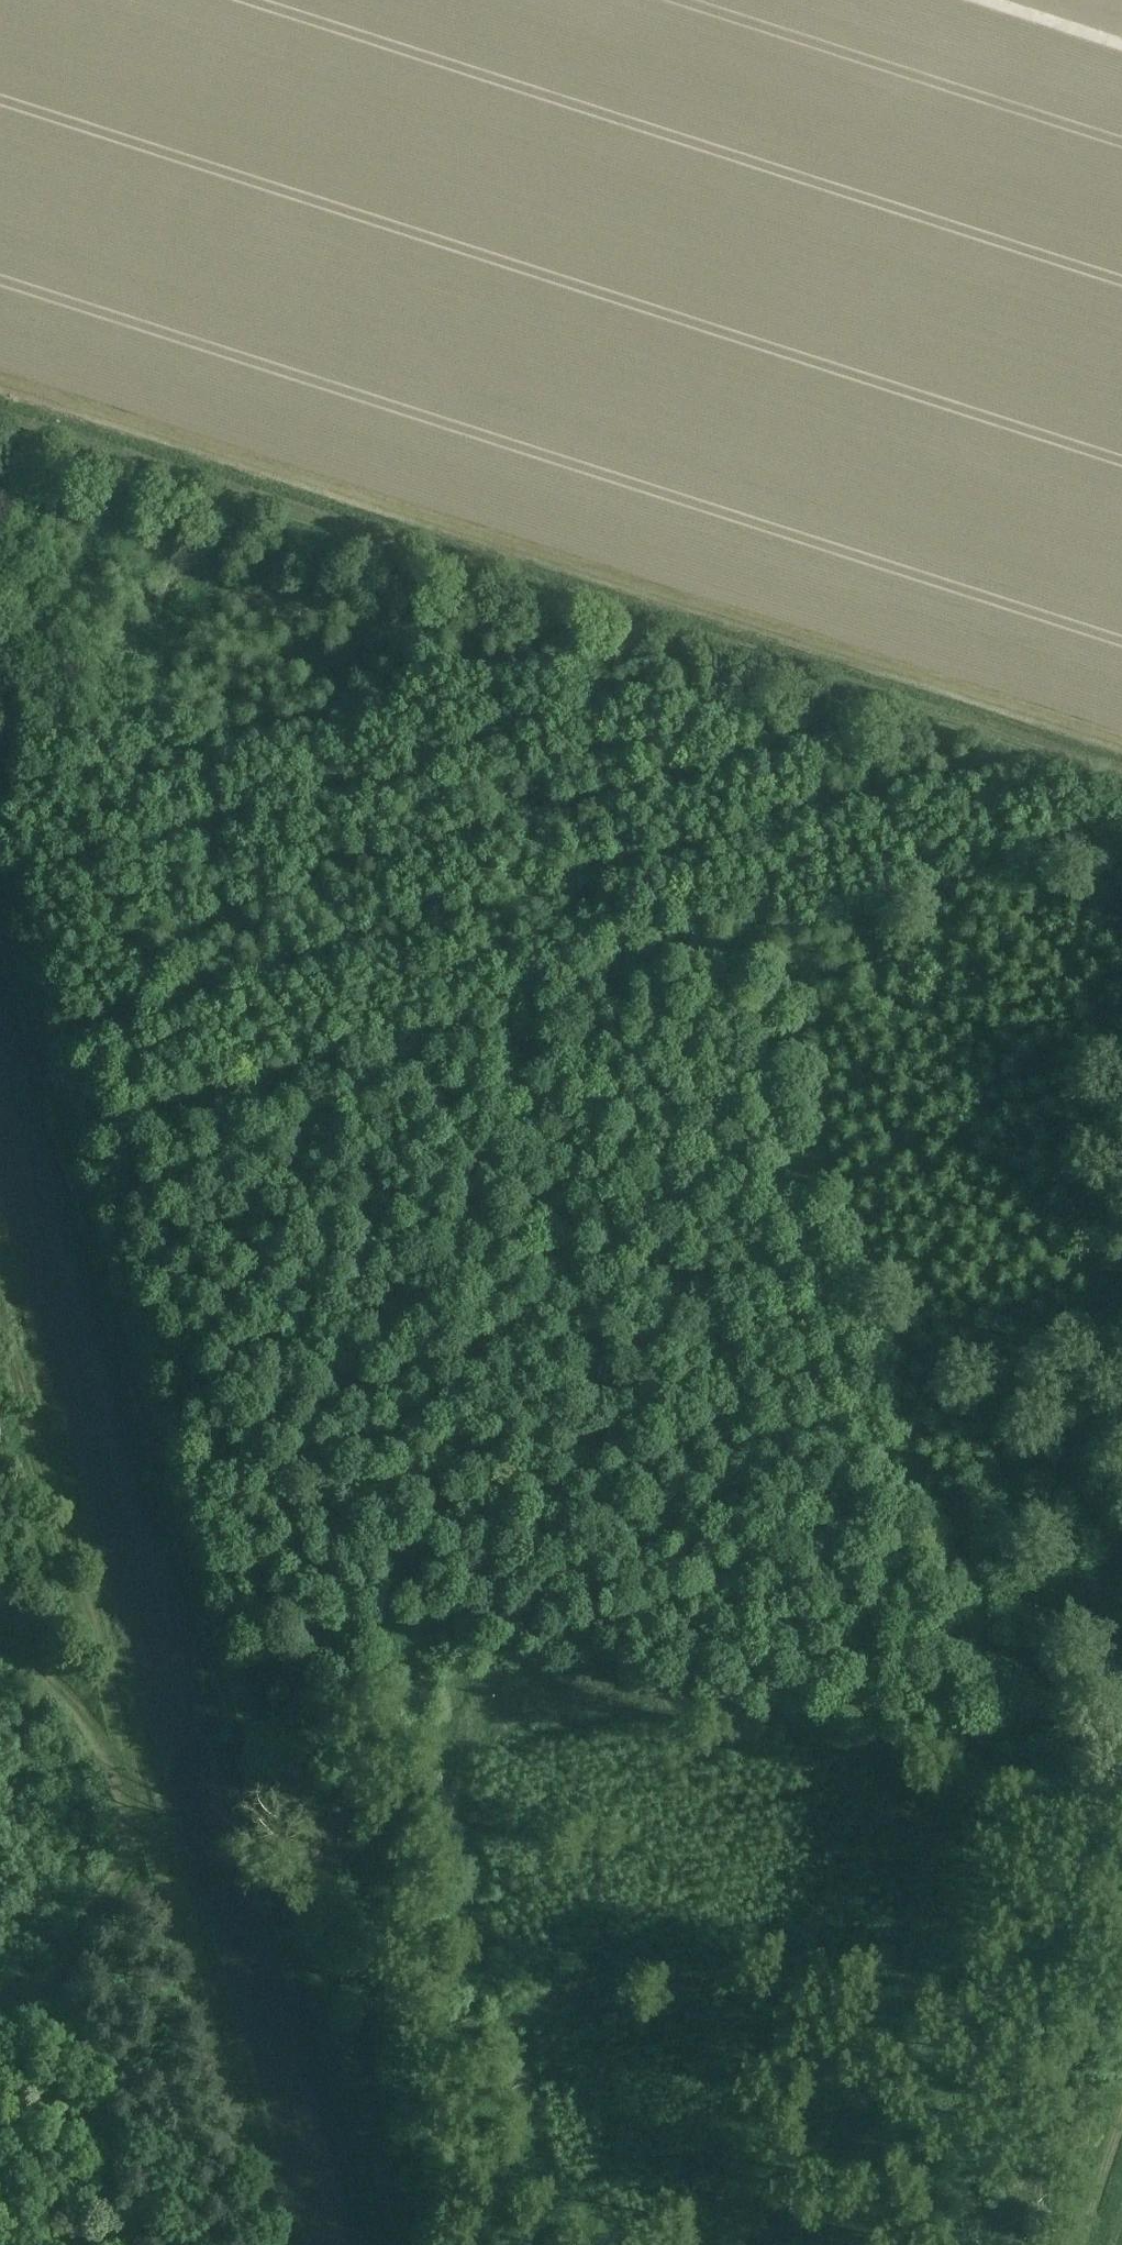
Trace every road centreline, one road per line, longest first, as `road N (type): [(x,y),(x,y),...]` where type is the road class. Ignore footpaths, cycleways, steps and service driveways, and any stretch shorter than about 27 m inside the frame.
road 1 (track): [(114,1794),(144,1787),(0,1305)]
road 2 (track): [(144,1787),(275,2244)]
road 3 (track): [(0,1999),(22,1992),(93,1908),(114,1794),(54,1679),(0,1629)]

